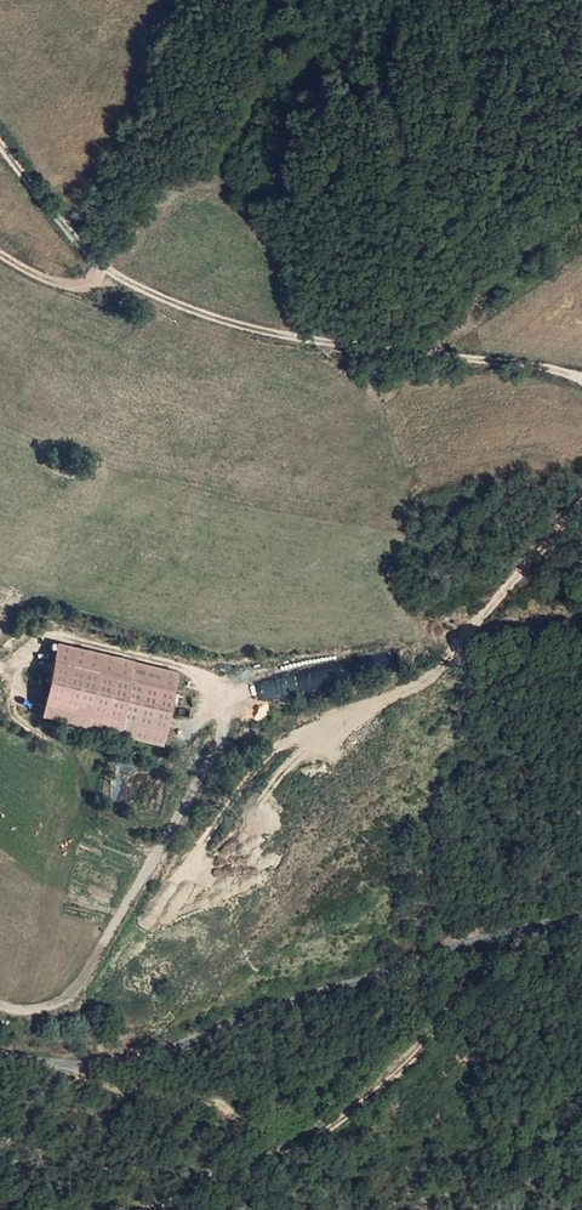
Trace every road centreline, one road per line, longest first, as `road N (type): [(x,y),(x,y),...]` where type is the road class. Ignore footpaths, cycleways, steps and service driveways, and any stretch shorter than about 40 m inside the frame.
road 1 (track): [(0,140),(120,279),(249,328),(581,373)]
road 2 (unclassified): [(0,1054),(91,1064),(416,961),(581,921)]
road 3 (track): [(526,931),(392,1068),(283,1144),(127,1209)]
road 4 (track): [(154,851),(220,742),(231,692),(184,660),(60,633),(10,670)]
road 5 (track): [(581,502),(439,666),(310,745)]
road 6 (track): [(0,1002),(35,1011),(63,1005),(154,851)]
road 7 (track): [(0,251),(73,287),(100,262)]

